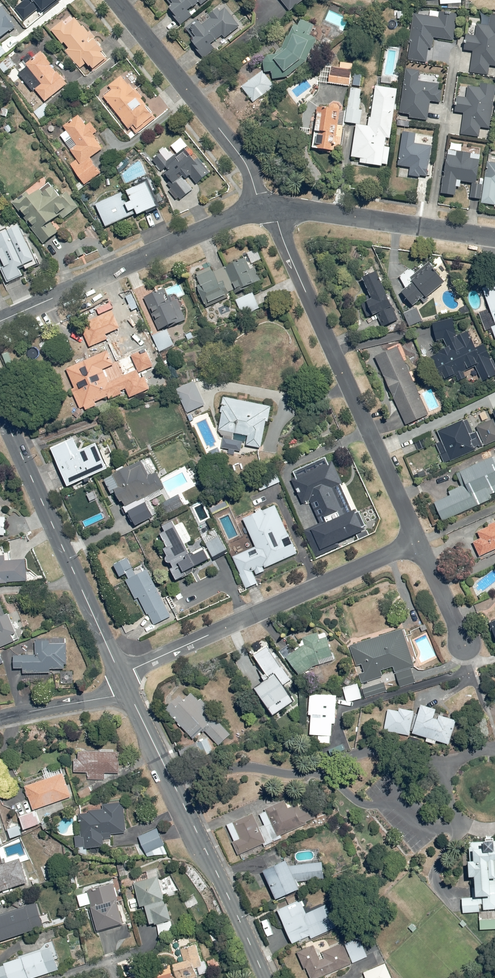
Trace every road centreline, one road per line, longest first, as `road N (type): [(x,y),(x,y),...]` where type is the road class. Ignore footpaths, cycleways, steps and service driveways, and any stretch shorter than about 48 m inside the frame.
road 1 (residential): [(275,208),(419,541)]
road 2 (residential): [(120,675),(419,541)]
road 3 (tertiary): [(129,692),(262,977)]
road 4 (secondary): [(0,408),(120,675)]
road 5 (residential): [(0,321),(259,210)]
road 6 (residential): [(115,0),(232,144),(259,210)]
road 7 (residential): [(275,208),(494,235)]
road 8 (residential): [(0,720),(129,692)]

